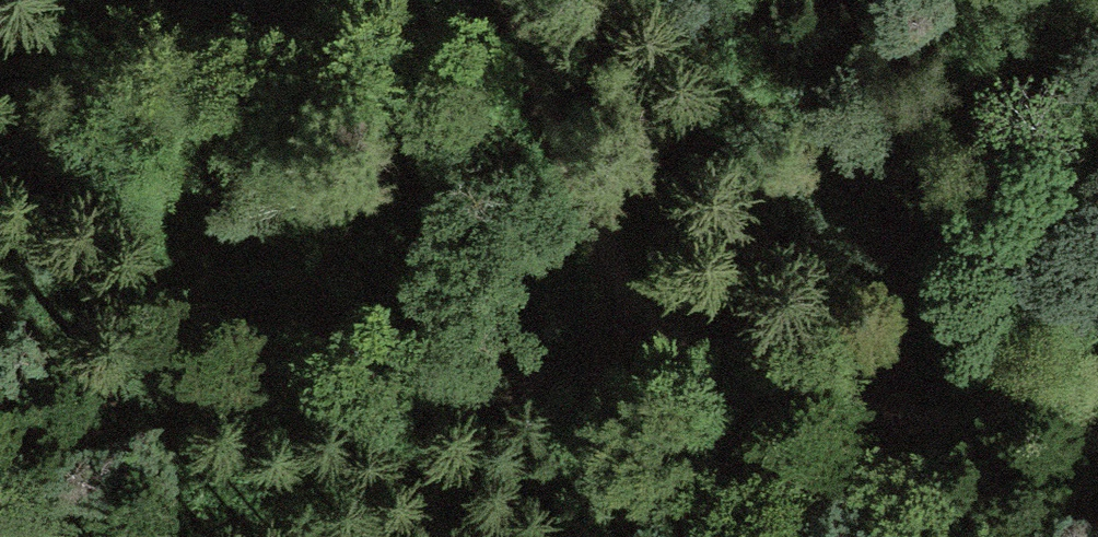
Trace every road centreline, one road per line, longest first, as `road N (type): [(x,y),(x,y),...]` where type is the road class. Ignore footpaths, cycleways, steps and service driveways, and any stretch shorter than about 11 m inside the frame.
road 1 (track): [(509,0),(595,206),(722,381),(1097,442)]
road 2 (track): [(0,368),(240,355),(722,381)]

